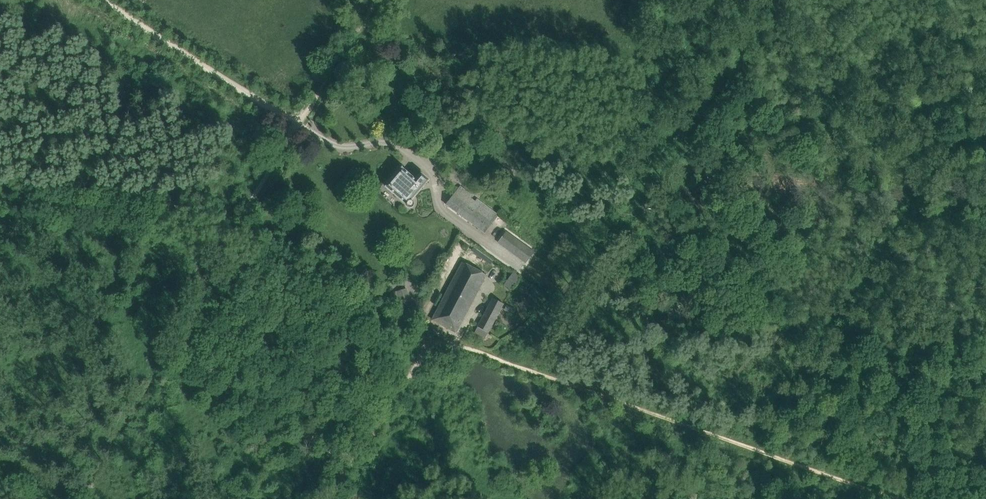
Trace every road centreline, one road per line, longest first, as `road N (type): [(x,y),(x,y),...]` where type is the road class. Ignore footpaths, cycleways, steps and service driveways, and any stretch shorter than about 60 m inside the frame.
road 1 (track): [(747,446),(447,345),(420,361),(349,465)]
road 2 (track): [(349,465),(175,341),(176,327),(297,126)]
road 3 (track): [(297,126),(104,0)]
road 4 (track): [(898,498),(747,446)]

